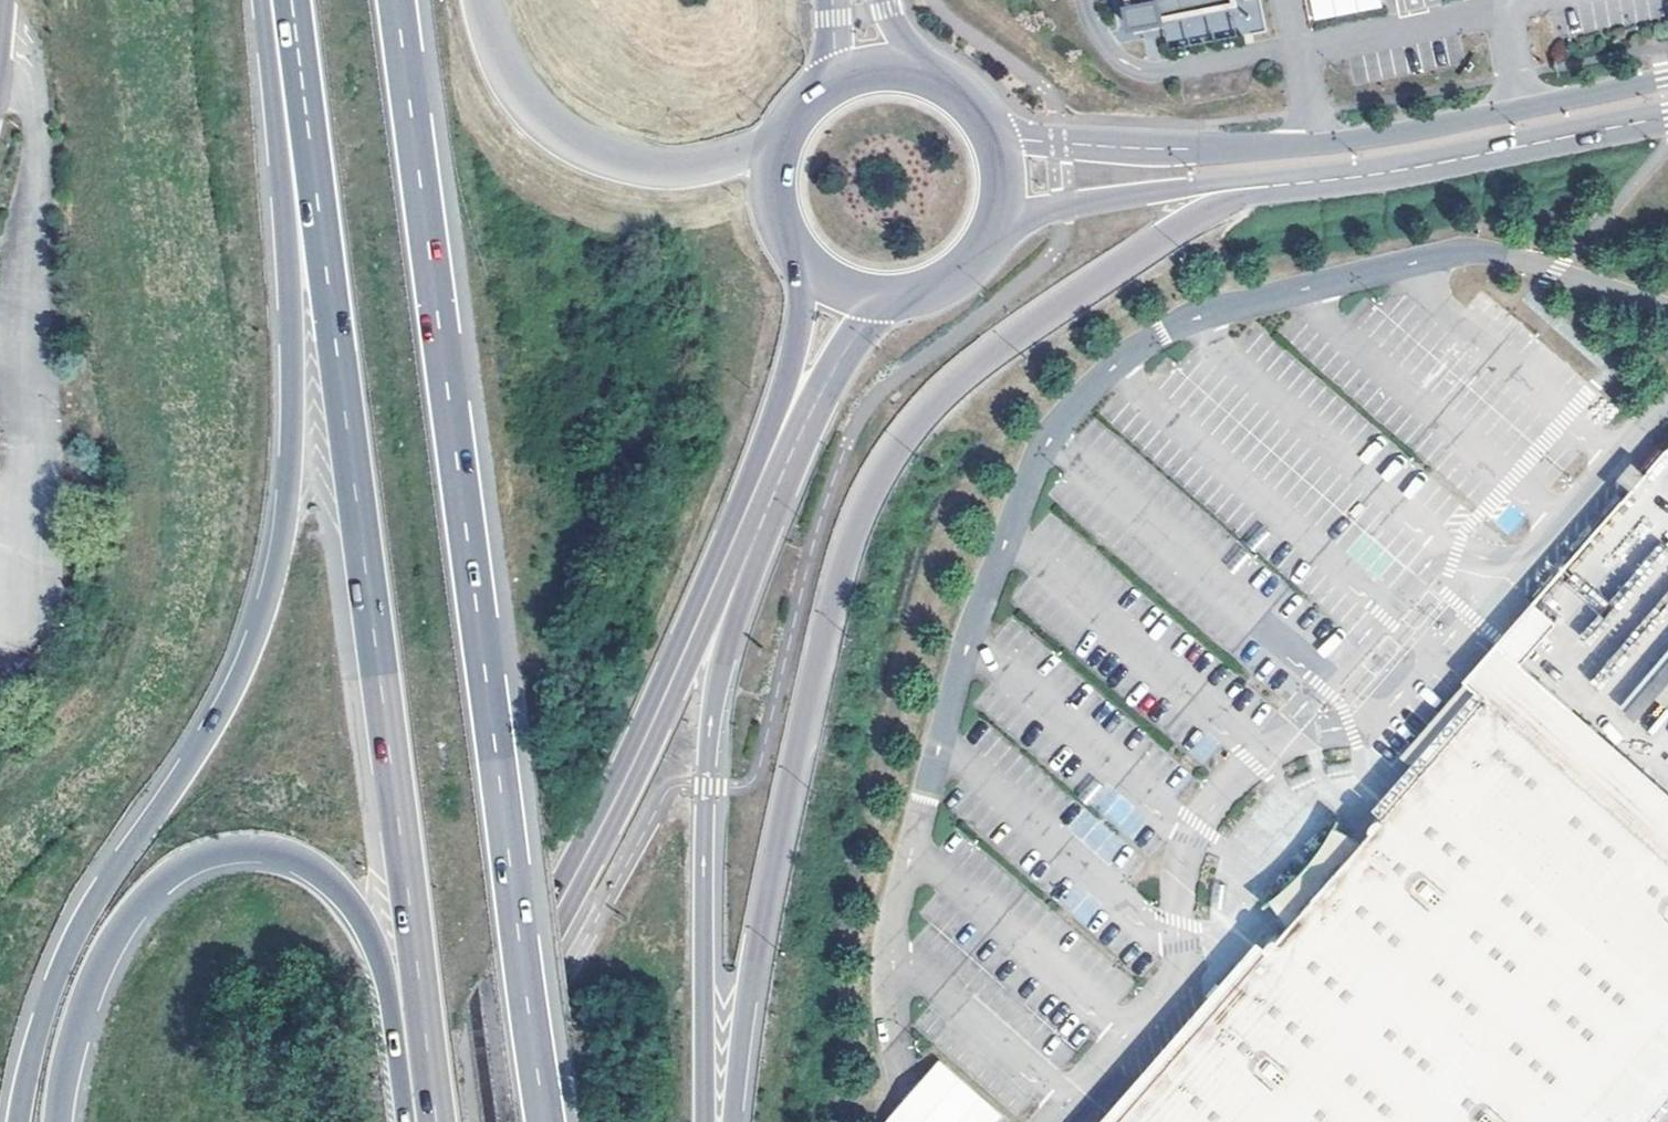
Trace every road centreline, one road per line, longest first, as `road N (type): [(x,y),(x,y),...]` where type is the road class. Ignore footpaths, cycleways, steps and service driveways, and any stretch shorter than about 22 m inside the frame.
road 1 (motorway): [(259,0),(292,384),(279,553),(246,659),(218,716),(68,949),(46,1001),(17,1121)]
road 2 (unclassified): [(734,1121),(749,989),(822,643),(857,516),(890,454),(965,375),(1259,186)]
road 3 (motorway): [(547,1121),(393,0)]
road 4 (motorway): [(291,0),(439,1121)]
road 5 (motorway): [(56,1121),(76,1021),(126,917),(187,865),(247,851),(319,873),(367,931),(388,989),(406,1121)]
road 6 (unclassified): [(1667,77),(1356,139),(1237,150),(1021,140),(982,119)]
road 7 (secondary): [(706,1121),(708,787),(718,669),(770,498)]
road 8 (secondary): [(733,546),(599,829),(486,1040)]
road 9 (unclassified): [(1259,186),(1385,175),(1667,117)]
road 10 (motorway): [(775,151),(659,176),(629,172),(576,146),(535,115),(479,0)]
road 11 (secondary): [(805,267),(794,342),(733,546)]
road 12 (unclassified): [(996,220),(1259,186)]
road 13 (secondary): [(770,498),(875,299)]
road 14 (secondary): [(875,299),(906,298),(962,271),(996,220)]
road 15 (secondary): [(775,151),(774,213),(805,267)]

